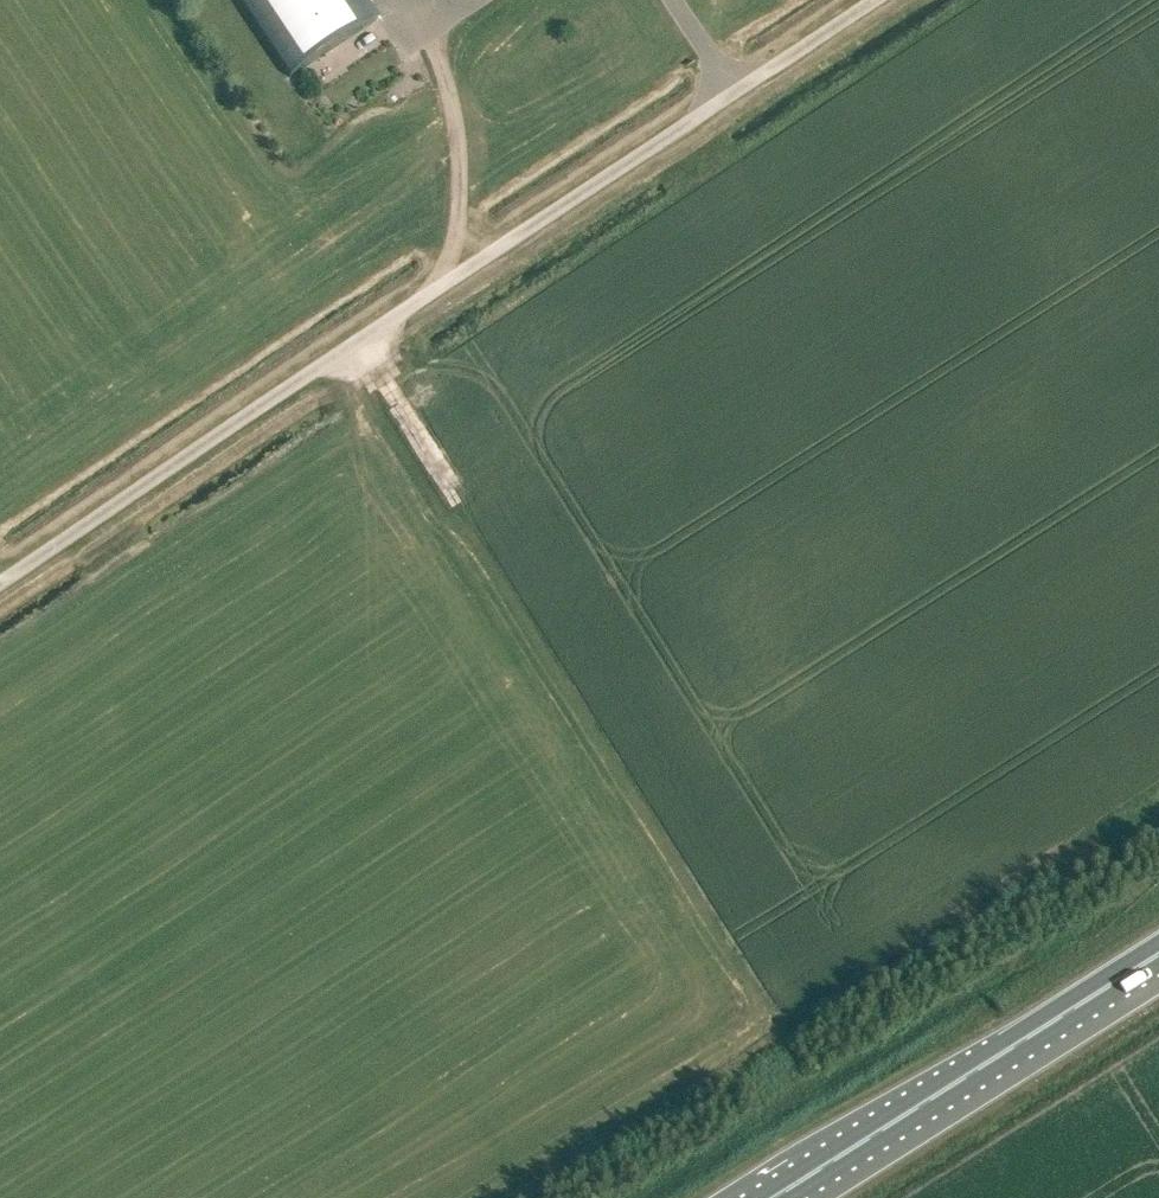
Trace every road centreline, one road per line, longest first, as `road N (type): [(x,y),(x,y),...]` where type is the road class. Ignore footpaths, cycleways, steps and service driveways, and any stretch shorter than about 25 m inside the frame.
road 1 (unclassified): [(0,582),(872,0)]
road 2 (trunk): [(773,1197),(1158,954)]

